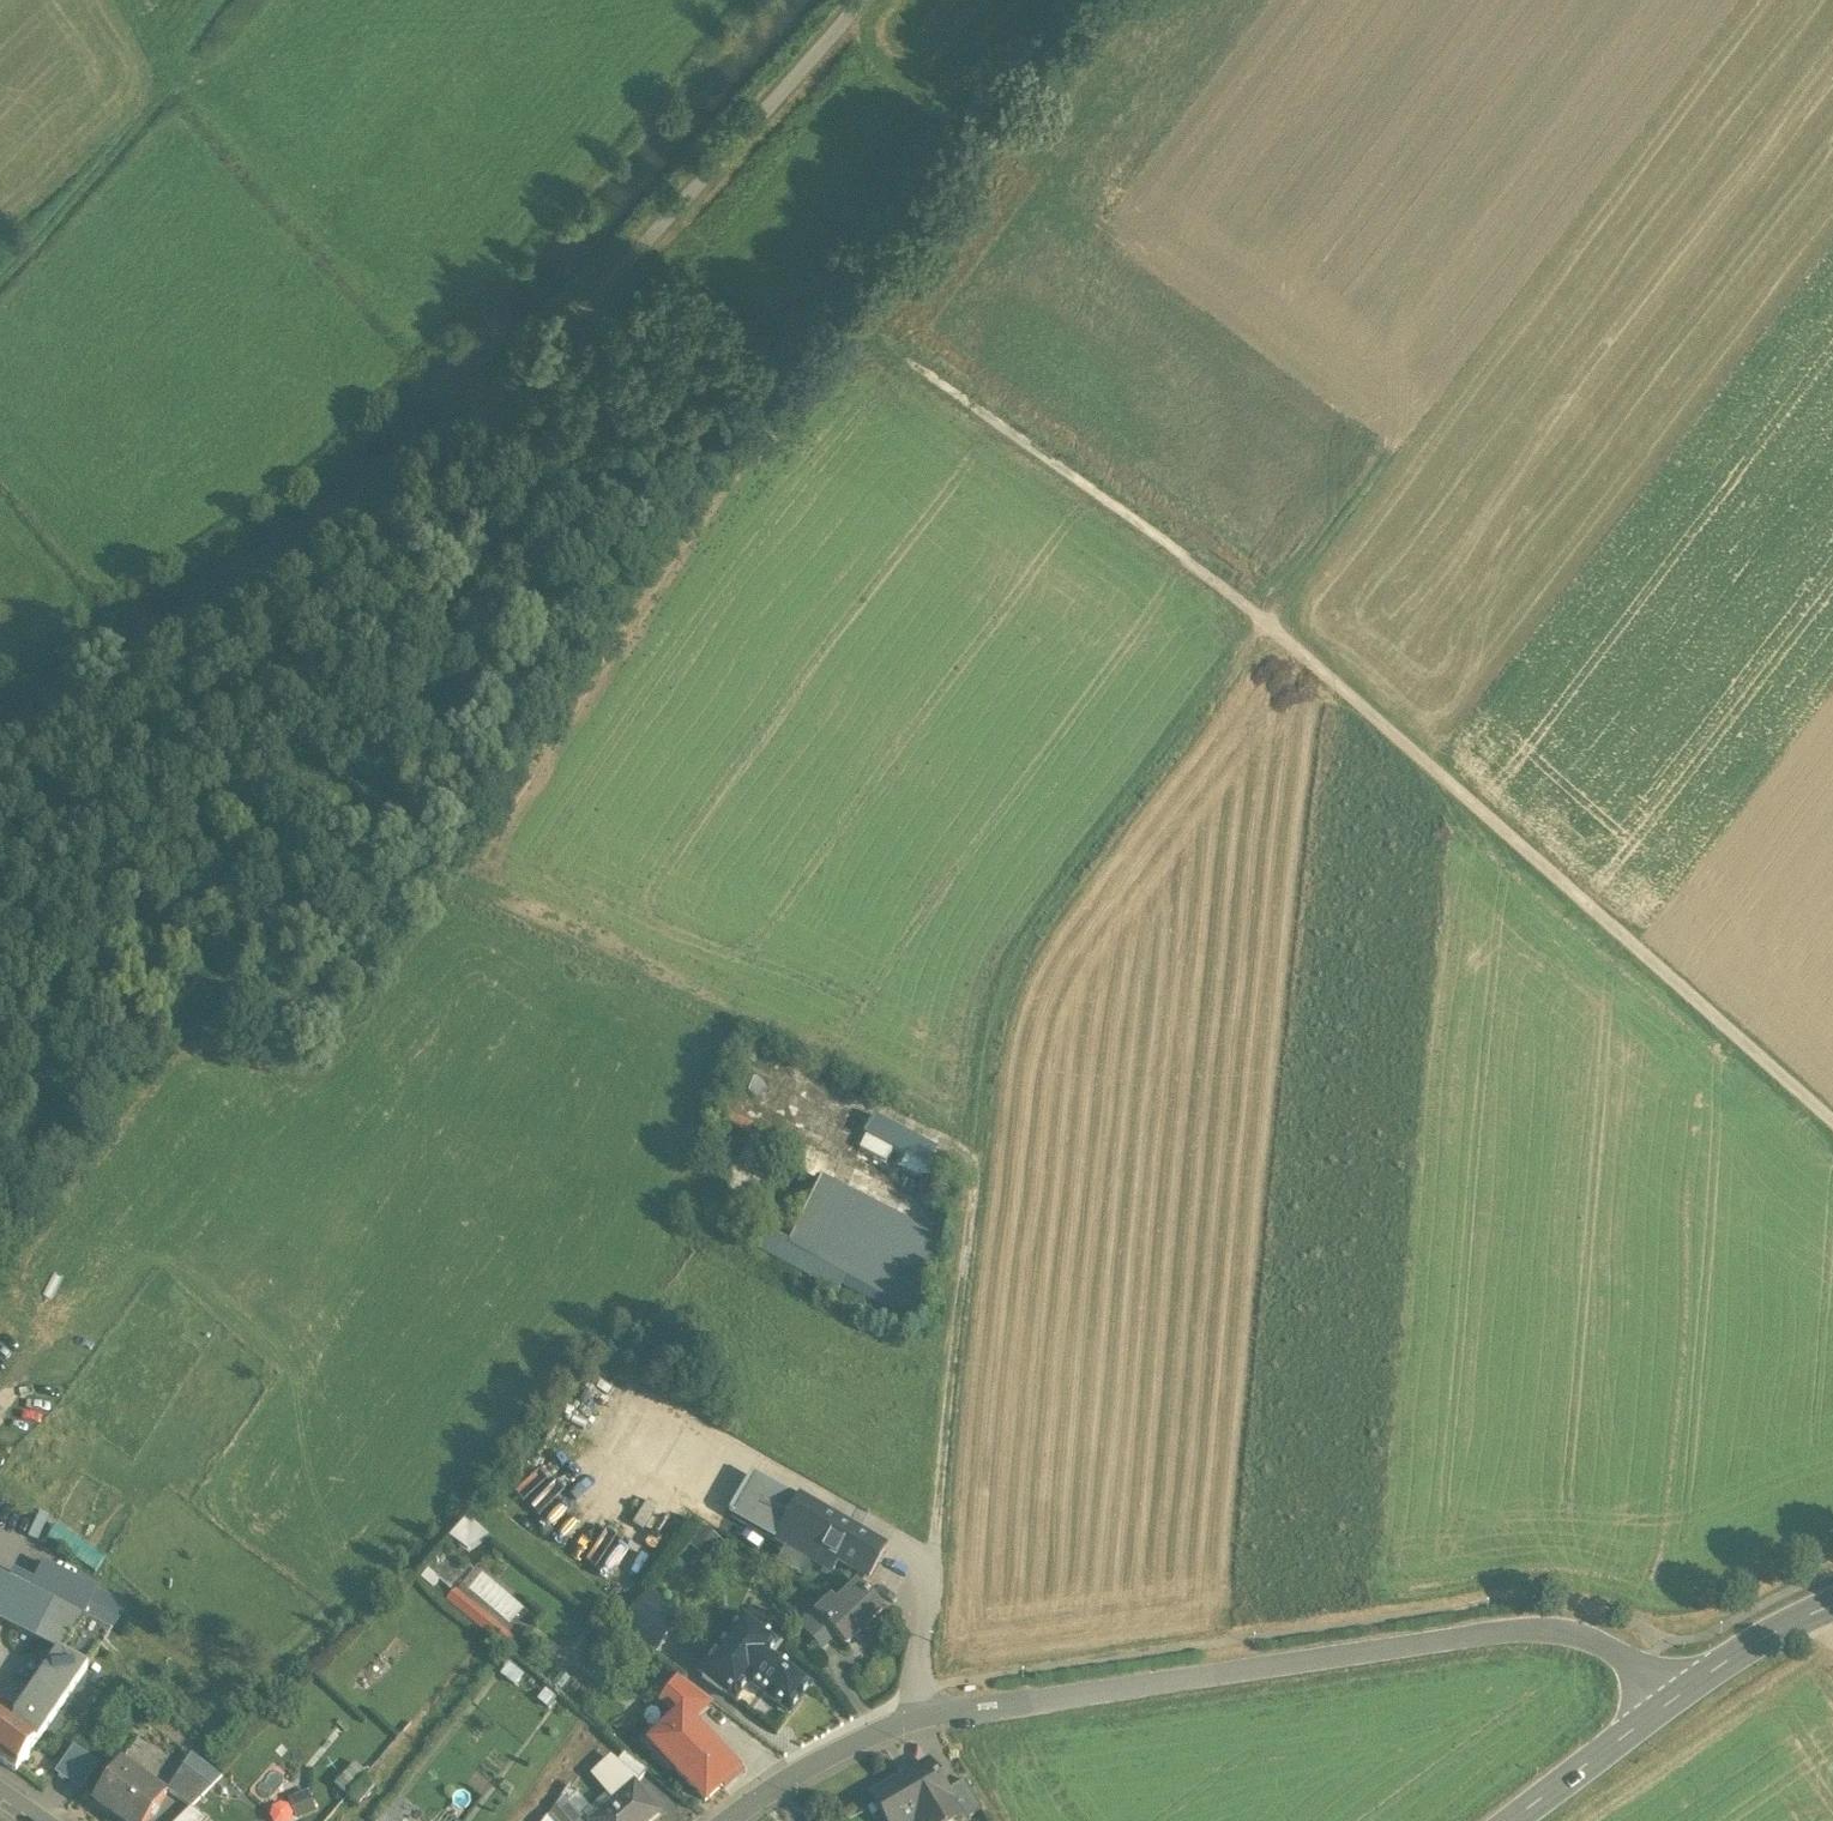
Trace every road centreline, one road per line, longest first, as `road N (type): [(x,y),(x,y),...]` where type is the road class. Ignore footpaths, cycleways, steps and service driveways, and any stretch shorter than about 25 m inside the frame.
road 1 (track): [(0,776),(380,521),(686,202),(865,0)]
road 2 (track): [(1266,622),(1018,939),(1005,971),(988,1038),(947,1368),(936,1544)]
road 3 (track): [(1757,0),(1266,622)]
road 4 (track): [(1832,1124),(1266,622)]
road 5 (unclassified): [(979,1705),(1538,1627),(1568,1630),(1681,1686)]
road 6 (track): [(1266,622),(857,318)]
road 7 (track): [(267,0),(0,287)]
road 8 (track): [(947,1368),(899,1364),(695,1249)]
road 9 (residential): [(729,1820),(921,1714),(979,1705)]
road 10 (secondary): [(1500,1820),(1681,1686)]
road 11 (secondary): [(1681,1686),(1832,1603)]

